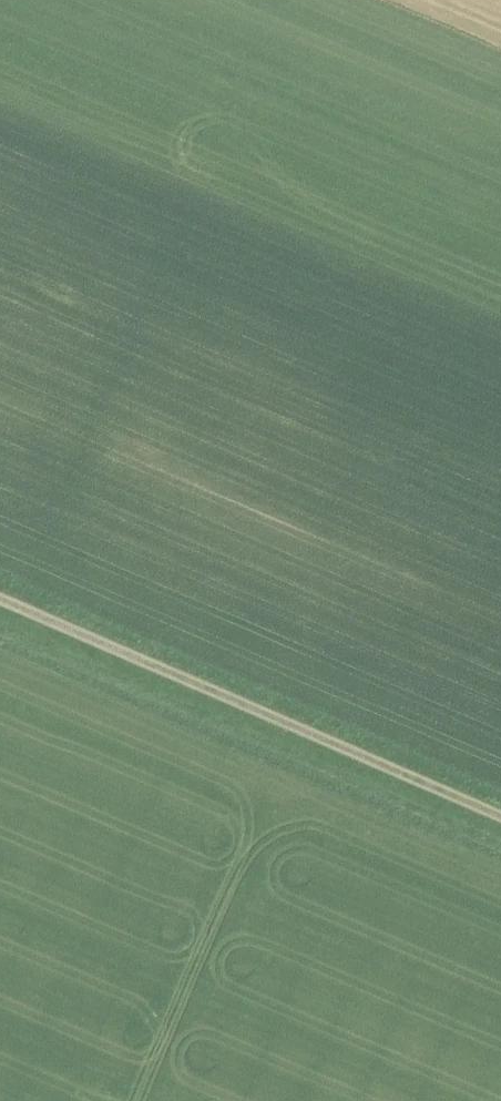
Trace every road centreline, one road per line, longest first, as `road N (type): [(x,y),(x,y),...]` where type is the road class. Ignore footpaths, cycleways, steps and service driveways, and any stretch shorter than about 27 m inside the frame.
road 1 (track): [(0,600),(500,818)]

